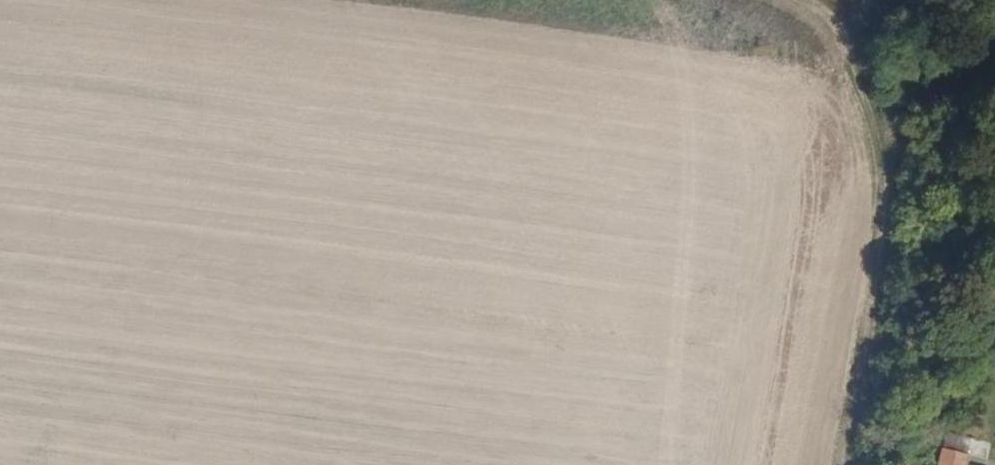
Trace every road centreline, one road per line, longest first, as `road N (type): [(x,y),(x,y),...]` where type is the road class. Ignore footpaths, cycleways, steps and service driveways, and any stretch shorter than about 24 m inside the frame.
road 1 (track): [(796,0),(820,7),(855,68),(876,158),(869,287),(837,464)]

